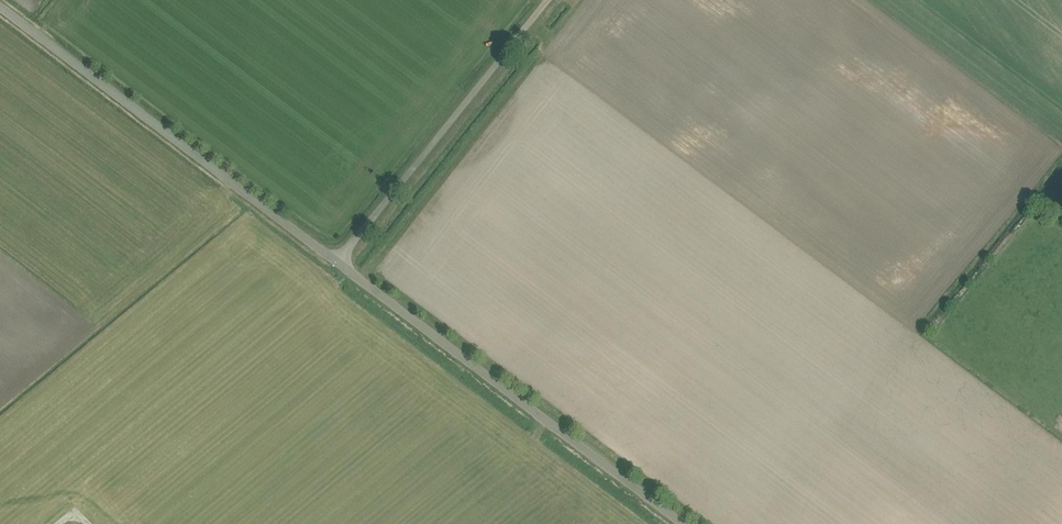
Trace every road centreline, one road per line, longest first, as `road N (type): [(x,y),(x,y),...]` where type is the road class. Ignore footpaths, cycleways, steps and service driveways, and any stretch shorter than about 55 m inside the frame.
road 1 (unclassified): [(683,523),(0,8)]

